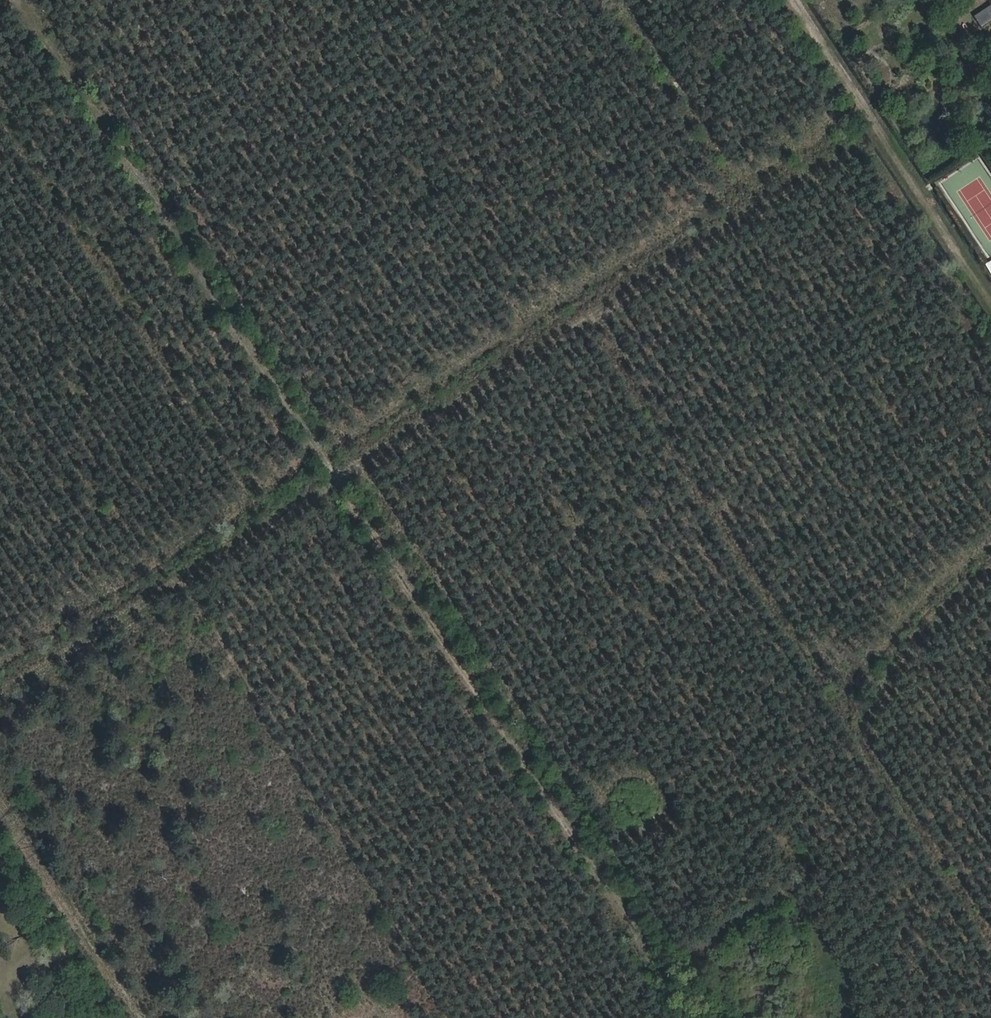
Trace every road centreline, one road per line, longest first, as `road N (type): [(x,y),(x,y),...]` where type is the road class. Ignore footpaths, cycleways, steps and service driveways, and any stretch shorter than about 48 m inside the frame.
road 1 (track): [(696,1017),(13,0)]
road 2 (track): [(990,304),(793,0)]

